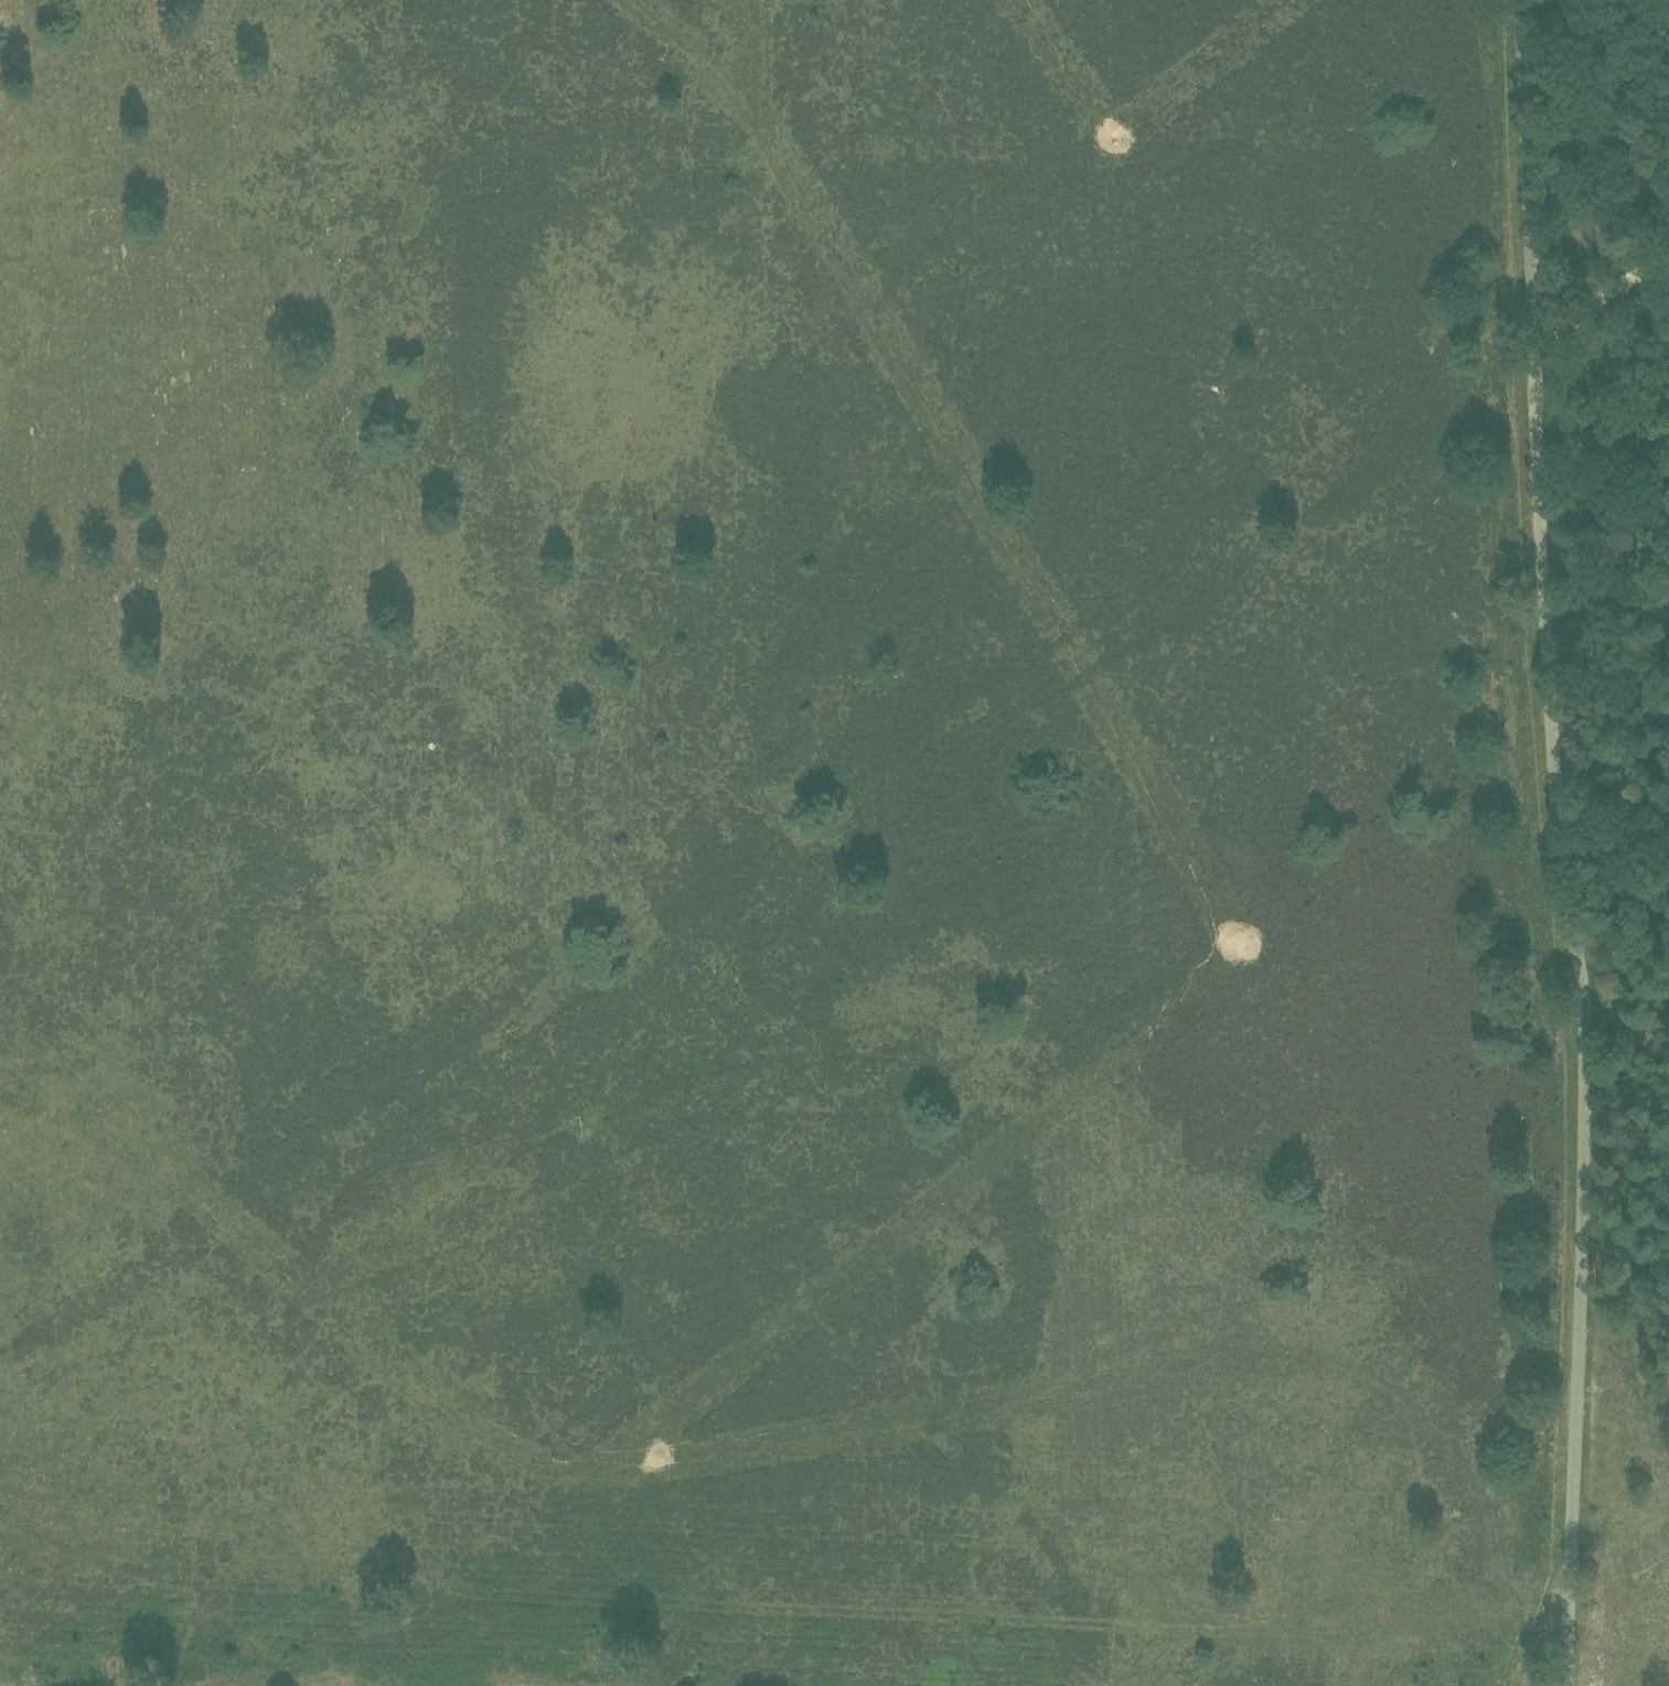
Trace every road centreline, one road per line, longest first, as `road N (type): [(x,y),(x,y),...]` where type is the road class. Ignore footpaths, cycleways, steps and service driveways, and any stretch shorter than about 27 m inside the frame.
road 1 (unclassified): [(1566,1685),(1584,1015),(1553,711),(1519,0)]
road 2 (track): [(1534,336),(1668,251)]

